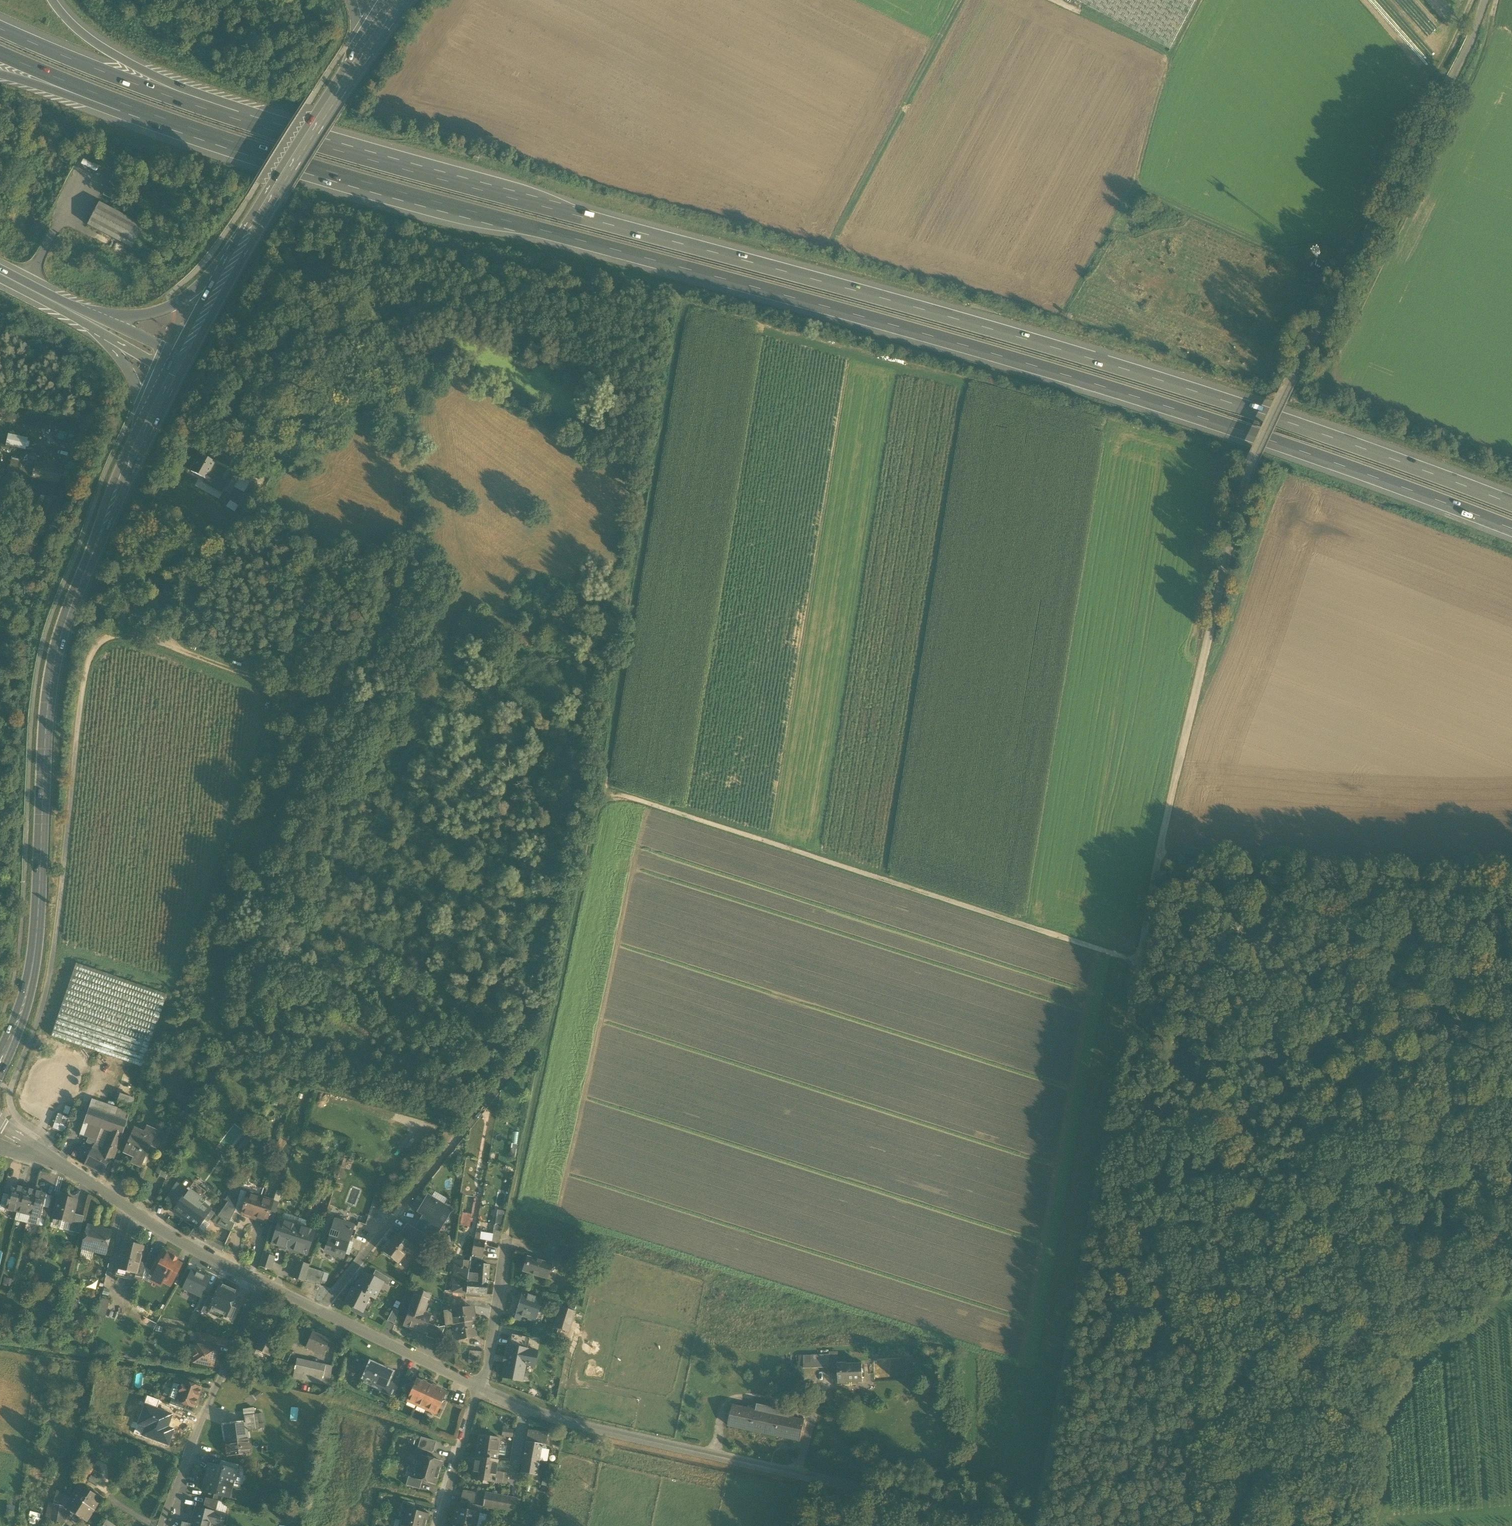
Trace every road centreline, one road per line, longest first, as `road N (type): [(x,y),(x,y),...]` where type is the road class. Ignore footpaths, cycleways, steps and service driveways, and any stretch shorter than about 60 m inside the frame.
road 1 (motorway): [(203,132),(1099,386),(1511,529)]
road 2 (motorway): [(1511,504),(1102,362),(332,149)]
road 3 (track): [(1141,964),(1247,481),(1488,0)]
road 4 (track): [(54,1160),(55,1145),(10,1107),(11,1090),(54,950),(89,654),(113,632),(317,699)]
road 5 (secondary): [(146,430),(59,642),(47,706),(34,964),(0,1060)]
road 6 (track): [(1036,1525),(1141,964)]
road 7 (track): [(604,787),(1141,964)]
road 8 (unclassified): [(1016,1525),(546,1415),(478,1386)]
road 9 (track): [(604,787),(684,302)]
road 10 (track): [(506,1236),(604,787)]
road 11 (track): [(1485,13),(1483,61),(1324,382)]
road 12 (motorway): [(332,149),(0,30)]
road 13 (track): [(1160,848),(1350,866),(1511,867)]
road 14 (motorway): [(332,149),(130,63),(78,30),(53,0)]
road 15 (track): [(960,0),(831,244)]
road 16 (residential): [(161,1525),(263,1285)]
road 17 (unclassified): [(263,1285),(54,1160)]
road 18 (track): [(411,1198),(552,1021)]
road 19 (motorway): [(0,55),(203,132)]
road 20 (primary): [(355,63),(242,248)]
road 21 (motorway): [(0,73),(153,129),(203,132)]
road 22 (motorway): [(242,248),(190,297),(155,315),(112,321),(60,306)]
road 23 (track): [(163,645),(262,481)]
road 24 (unclassified): [(478,1386),(319,1310)]
road 25 (track): [(1204,1365),(1199,1525)]
road 26 (motorway): [(60,306),(125,366),(146,430)]
road 27 (residential): [(478,1386),(506,1236)]
road 28 (residential): [(319,1310),(411,1198)]
road 29 (motorway): [(181,362),(60,306)]
road 30 (primary): [(242,248),(181,362)]
road 31 (residential): [(478,1386),(444,1504)]
road 32 (unclassified): [(0,572),(75,477)]

